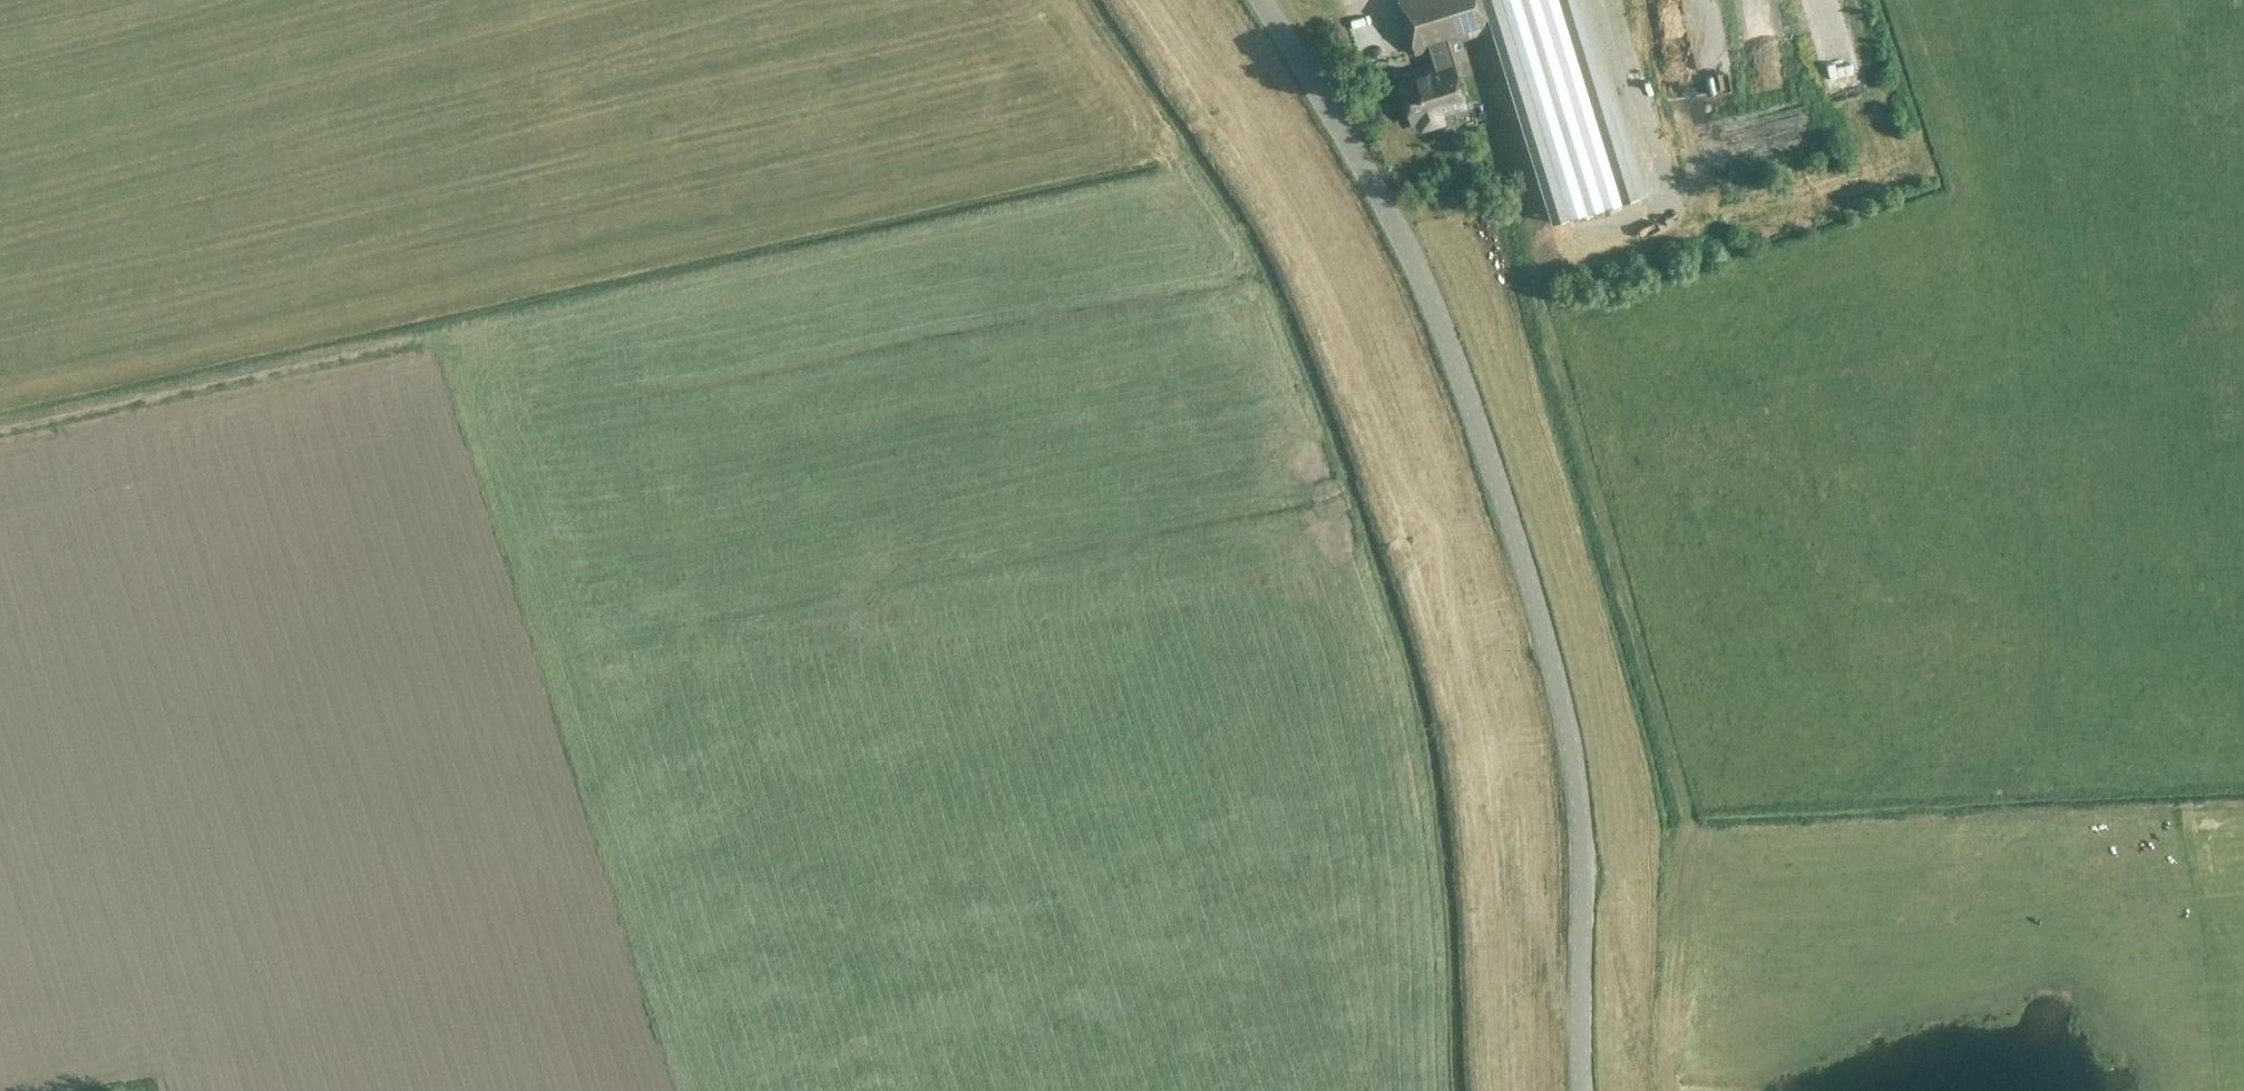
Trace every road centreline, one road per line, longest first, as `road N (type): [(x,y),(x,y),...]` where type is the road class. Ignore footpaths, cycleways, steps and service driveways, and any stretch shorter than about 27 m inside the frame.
road 1 (tertiary): [(1575,1090),(1576,837),(1543,661),(1469,414),(1419,298),(1344,146),(1253,0)]

